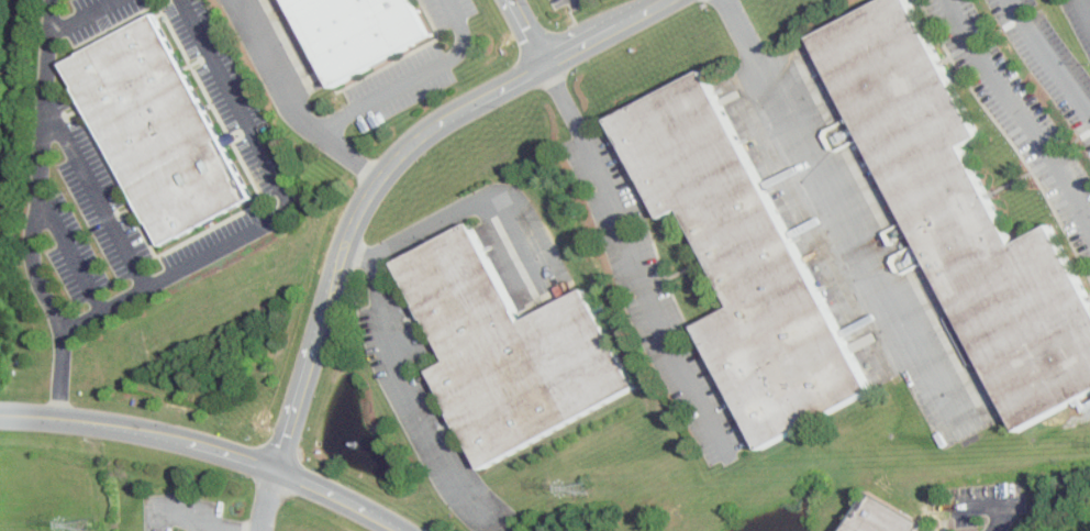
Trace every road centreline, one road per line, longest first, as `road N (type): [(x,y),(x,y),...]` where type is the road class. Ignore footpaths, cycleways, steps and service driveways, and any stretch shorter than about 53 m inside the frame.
road 1 (residential): [(271,468),(342,226),(364,192),(422,134),(667,0)]
road 2 (tertiary): [(0,414),(174,439),(271,468),(397,530)]

